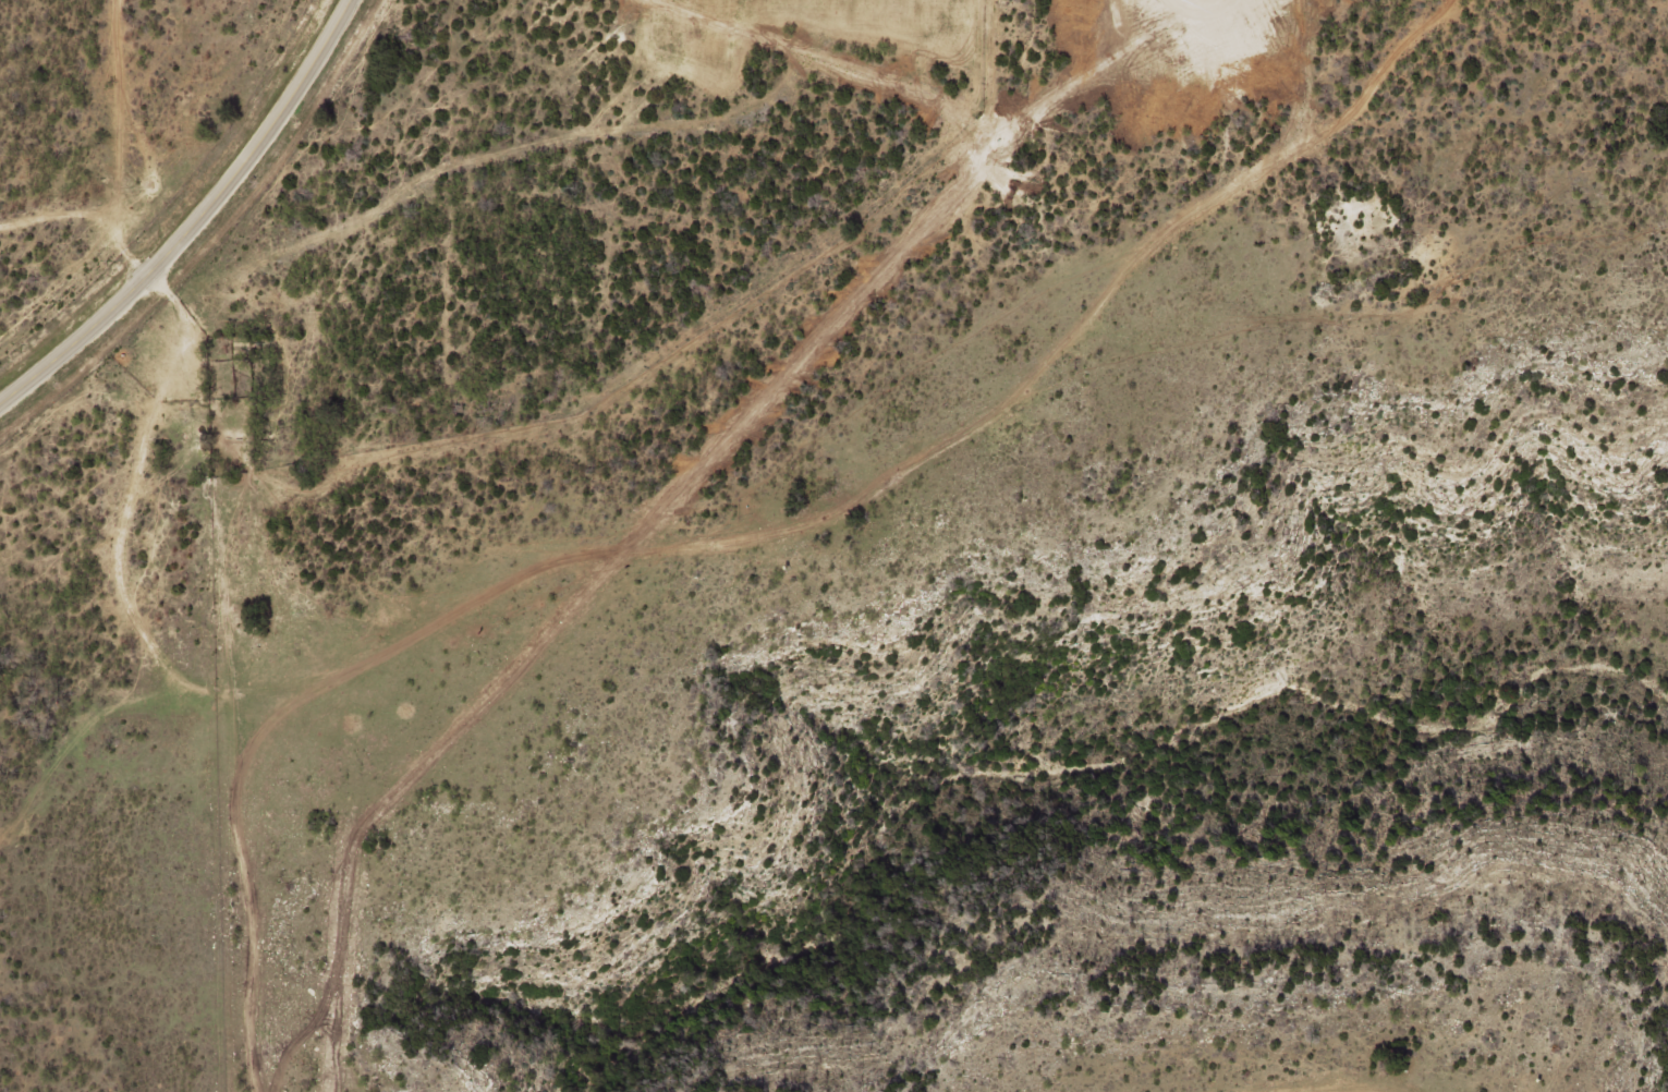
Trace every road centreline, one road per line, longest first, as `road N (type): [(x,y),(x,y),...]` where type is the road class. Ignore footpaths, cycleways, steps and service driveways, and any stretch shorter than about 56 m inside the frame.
road 1 (residential): [(118,304),(198,386),(382,499),(480,527),(666,524),(906,417),(1342,120),(1461,0)]
road 2 (tertiary): [(0,401),(102,320),(228,192),(352,0)]

